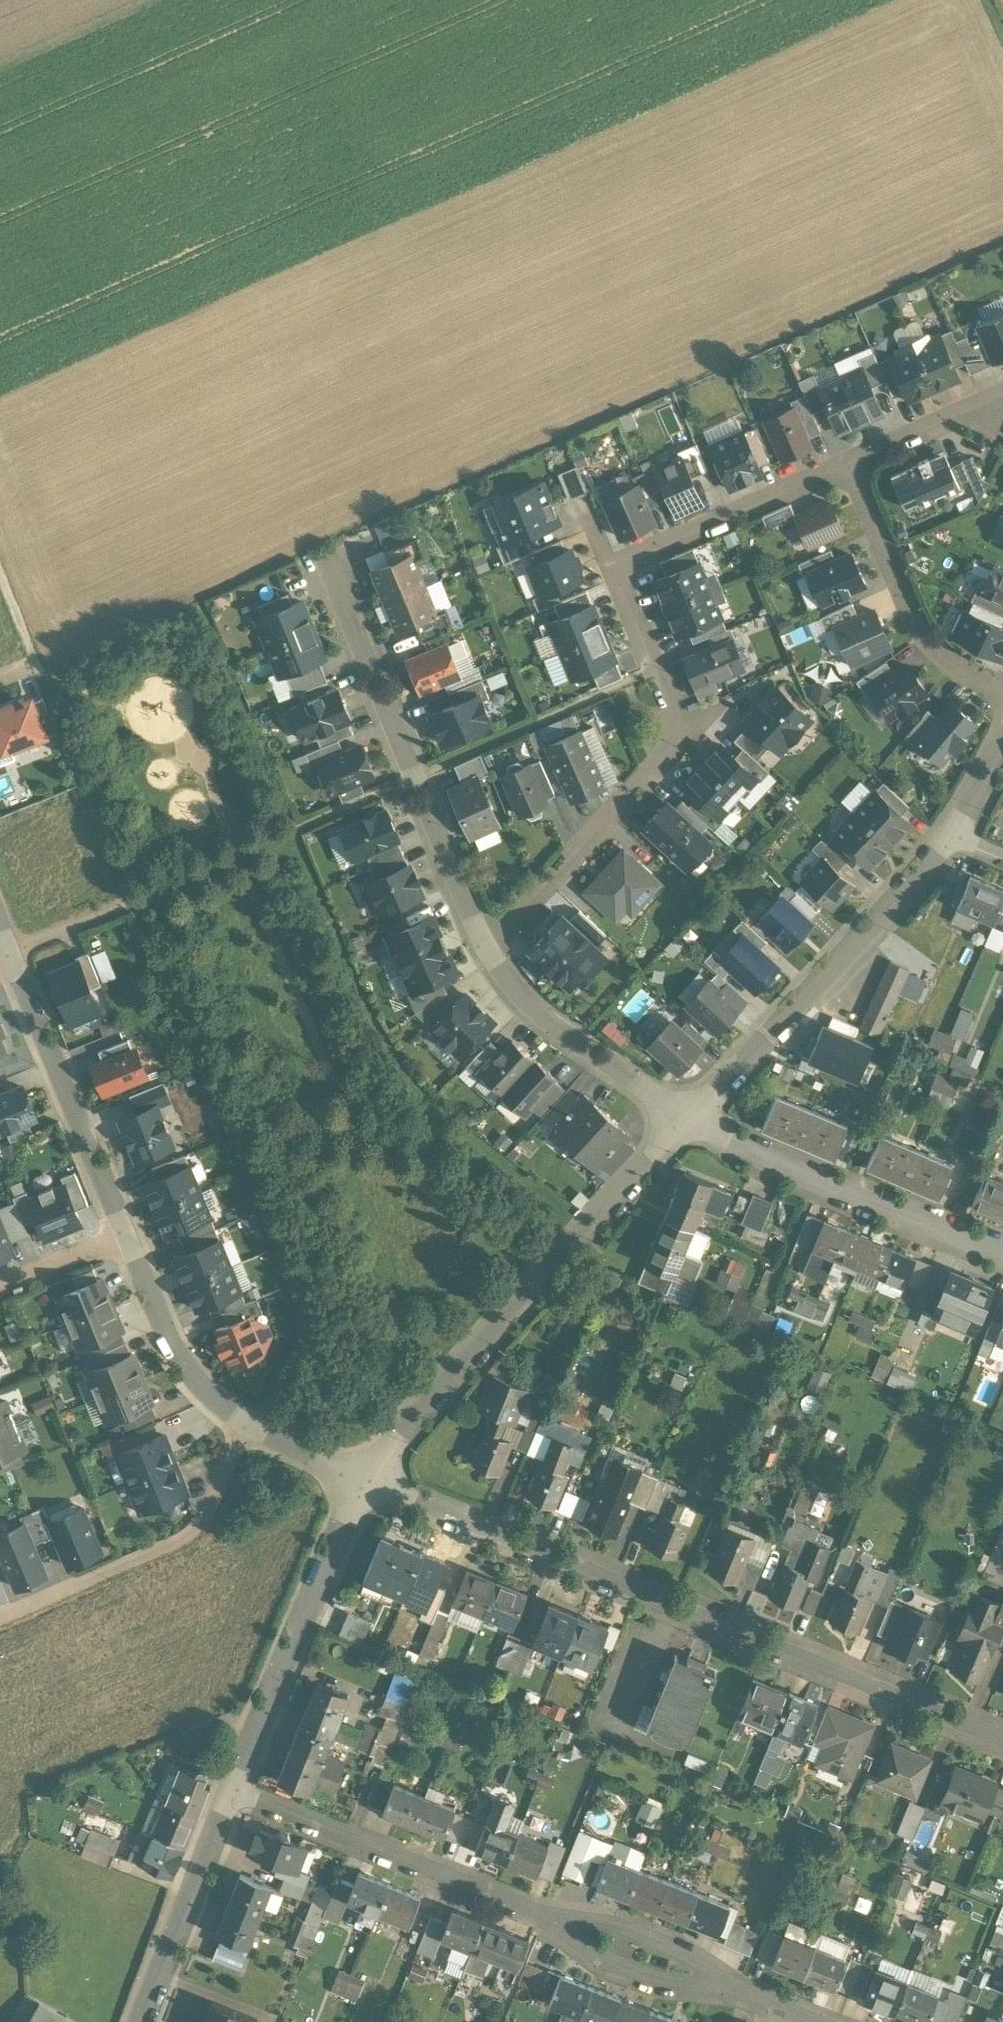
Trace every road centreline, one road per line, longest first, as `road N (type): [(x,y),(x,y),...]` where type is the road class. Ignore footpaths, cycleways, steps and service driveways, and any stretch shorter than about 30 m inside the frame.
road 1 (residential): [(481,941),(515,920),(688,739),(617,564),(850,462)]
road 2 (residential): [(1002,1734),(356,1473)]
road 3 (residential): [(356,1473),(693,1113)]
road 4 (residential): [(481,941),(330,563)]
road 5 (residential): [(693,1113),(954,837)]
road 6 (residential): [(1002,1261),(778,1167),(693,1113)]
road 7 (residential): [(229,1791),(356,1473)]
road 8 (residential): [(538,1913),(229,1791)]
road 9 (residential): [(245,1425),(194,1533),(0,1620)]
road 10 (residential): [(8,956),(126,1241)]
road 11 (residential): [(850,462),(914,623),(969,678),(1002,693)]
road 12 (residential): [(693,1113),(627,1078),(527,1007),(481,941)]
road 13 (residential): [(141,2021),(229,1791)]
road 14 (track): [(129,901),(40,674)]
road 15 (residential): [(126,1241),(174,1355),(213,1403),(245,1425)]
road 16 (residential): [(538,1913),(570,1941),(624,1970),(736,1990)]
road 17 (residential): [(736,1990),(635,1932),(538,1913)]
road 18 (residential): [(850,462),(1002,391)]
road 19 (residential): [(126,1241),(0,1290)]
road 20 (residential): [(245,1425),(356,1473)]

